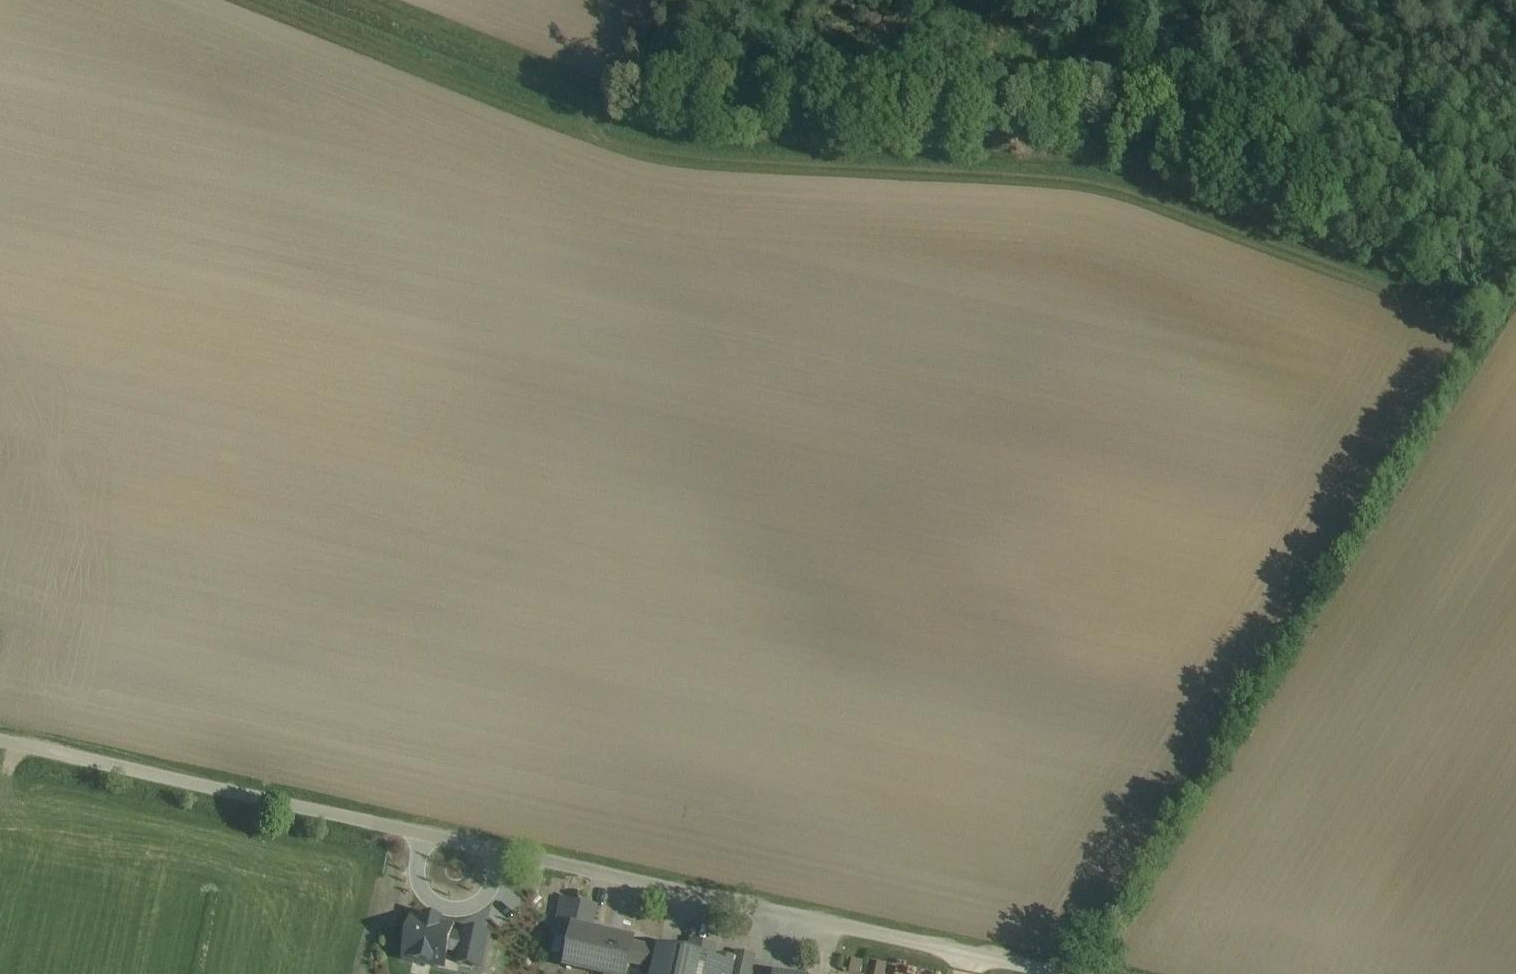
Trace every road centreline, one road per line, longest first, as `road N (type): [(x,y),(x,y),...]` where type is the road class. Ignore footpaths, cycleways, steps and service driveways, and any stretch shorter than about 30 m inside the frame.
road 1 (unclassified): [(1059,973),(0,743)]

